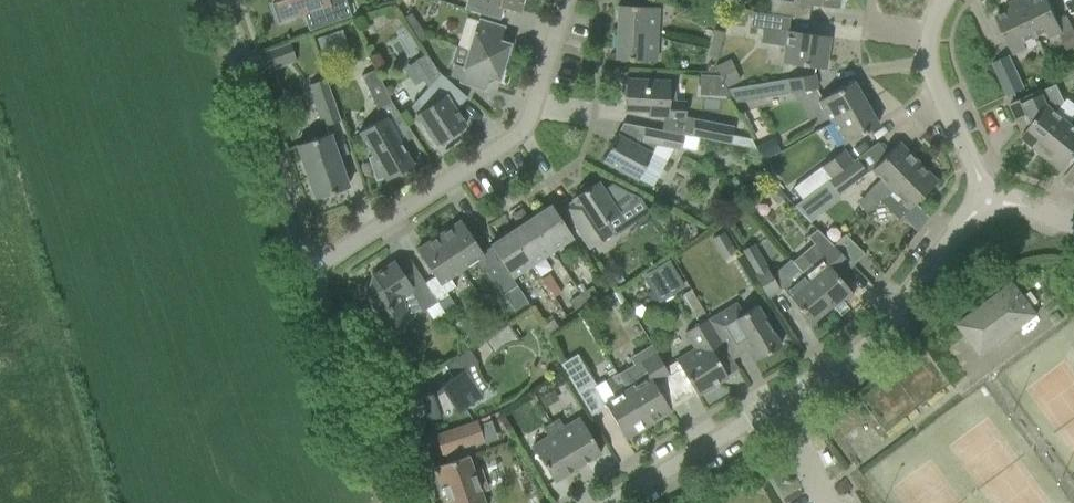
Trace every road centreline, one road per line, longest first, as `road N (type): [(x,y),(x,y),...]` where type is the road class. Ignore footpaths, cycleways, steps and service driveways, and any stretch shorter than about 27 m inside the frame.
road 1 (unclassified): [(611,502),(876,339),(988,200)]
road 2 (residential): [(309,271),(523,132),(565,0)]
road 3 (unclassified): [(387,502),(309,271)]
road 4 (unclassified): [(309,271),(240,64)]
road 5 (unclassified): [(988,200),(931,64),(944,0)]

